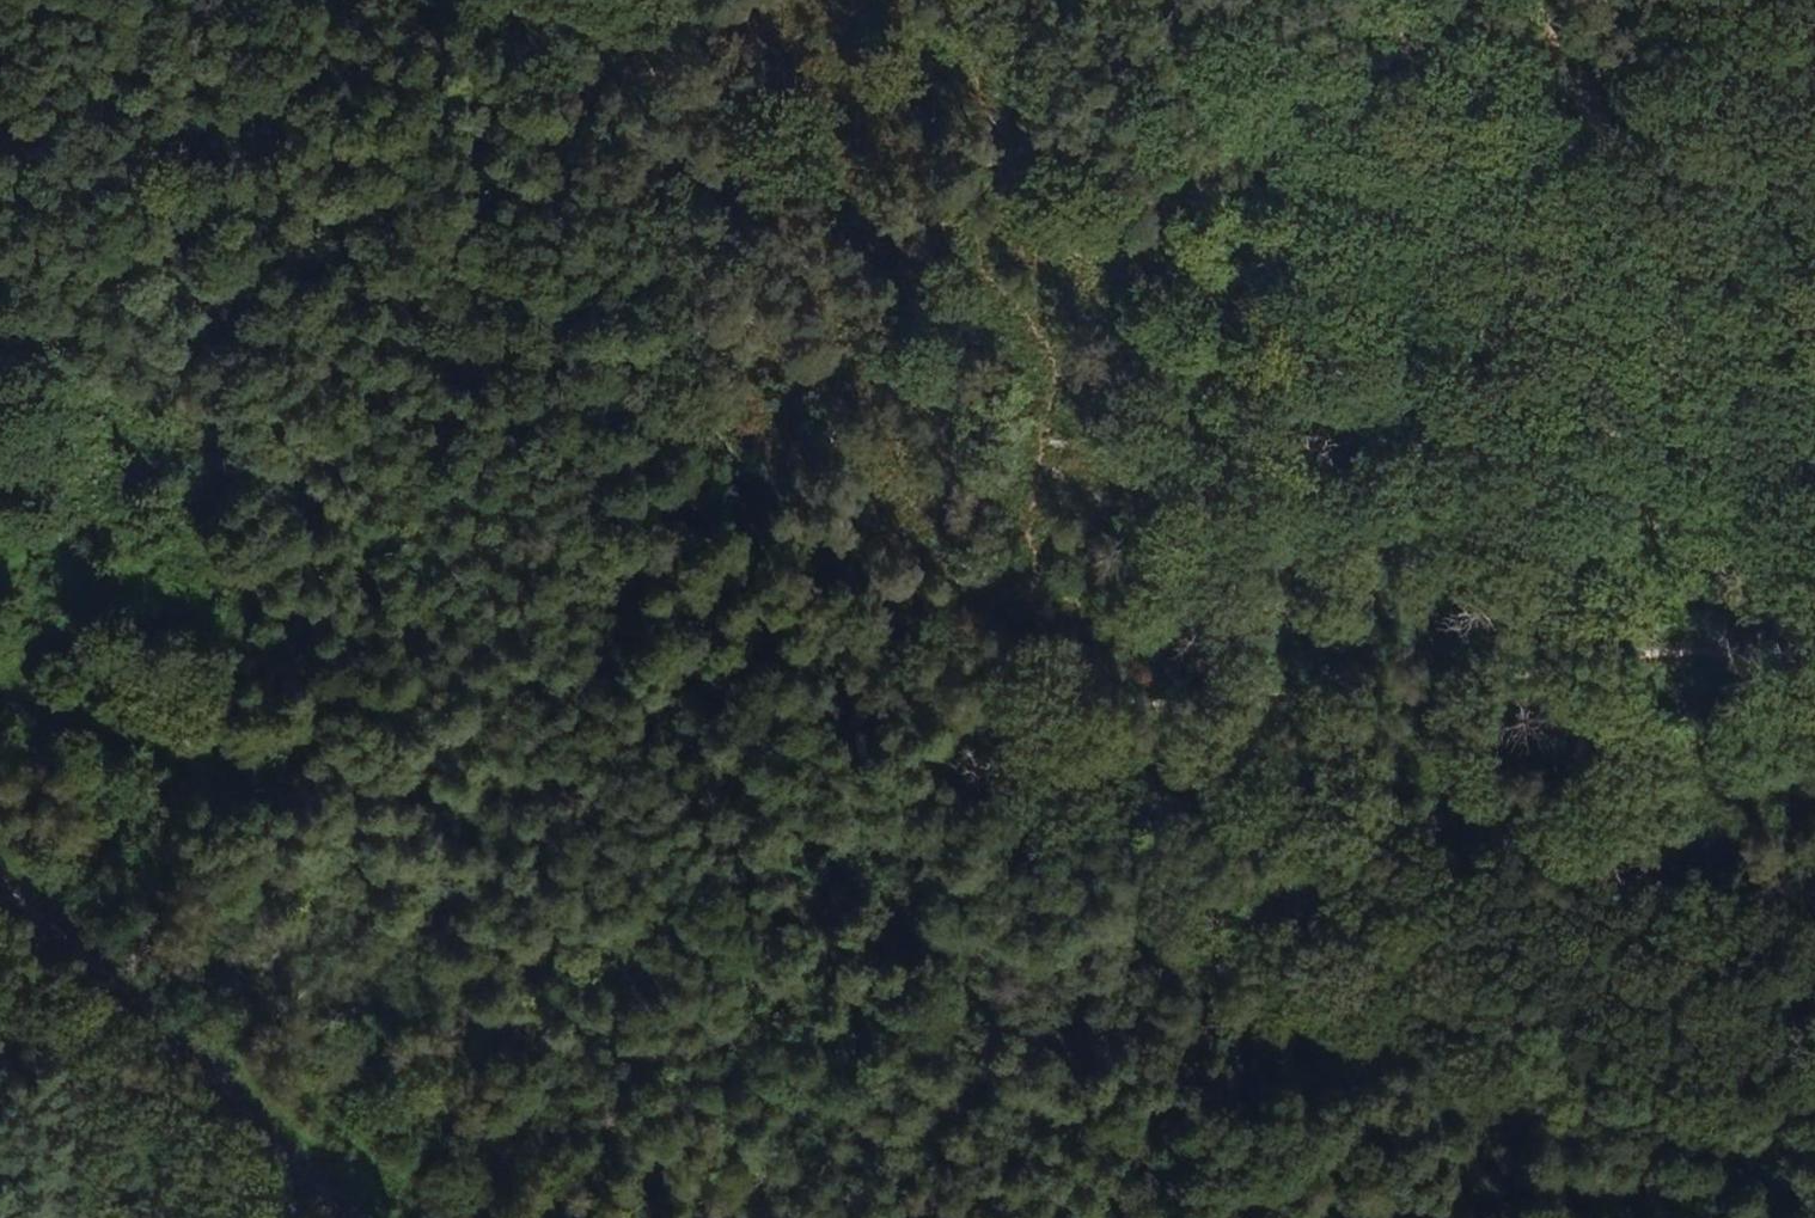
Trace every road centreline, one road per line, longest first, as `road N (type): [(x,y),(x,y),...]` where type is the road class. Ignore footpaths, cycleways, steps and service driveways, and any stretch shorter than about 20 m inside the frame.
road 1 (secondary): [(361,1217),(0,892)]

